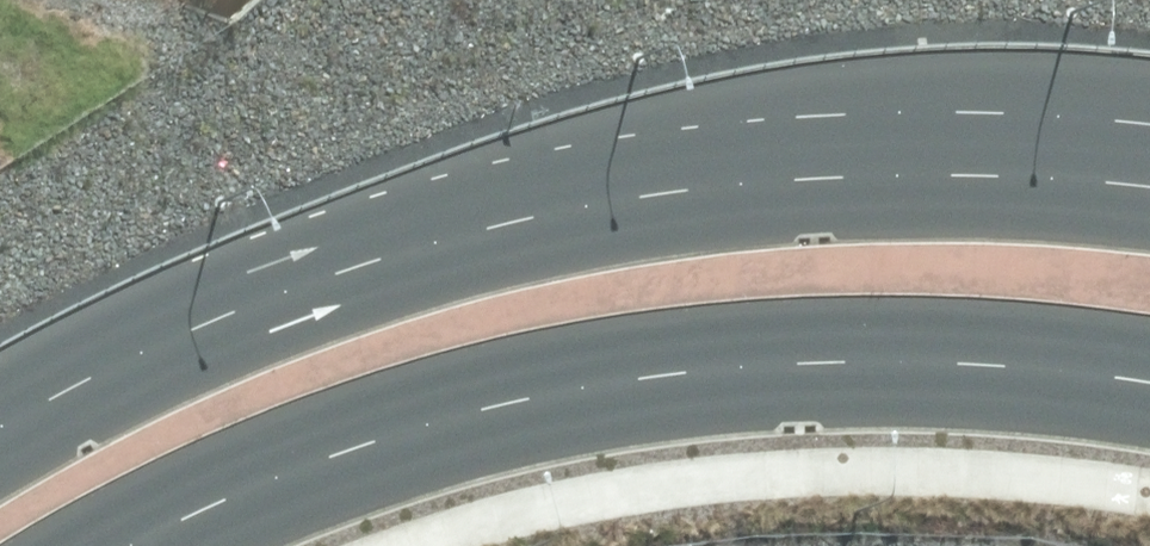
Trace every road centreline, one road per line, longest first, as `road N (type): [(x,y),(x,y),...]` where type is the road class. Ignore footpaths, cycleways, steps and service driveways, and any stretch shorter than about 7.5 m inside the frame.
road 1 (secondary): [(0,427),(262,300),(433,237),(620,186),(876,149),(1091,148),(1149,156)]
road 2 (secondary): [(1149,384),(972,364),(655,376),(503,402),(356,448),(132,545)]

